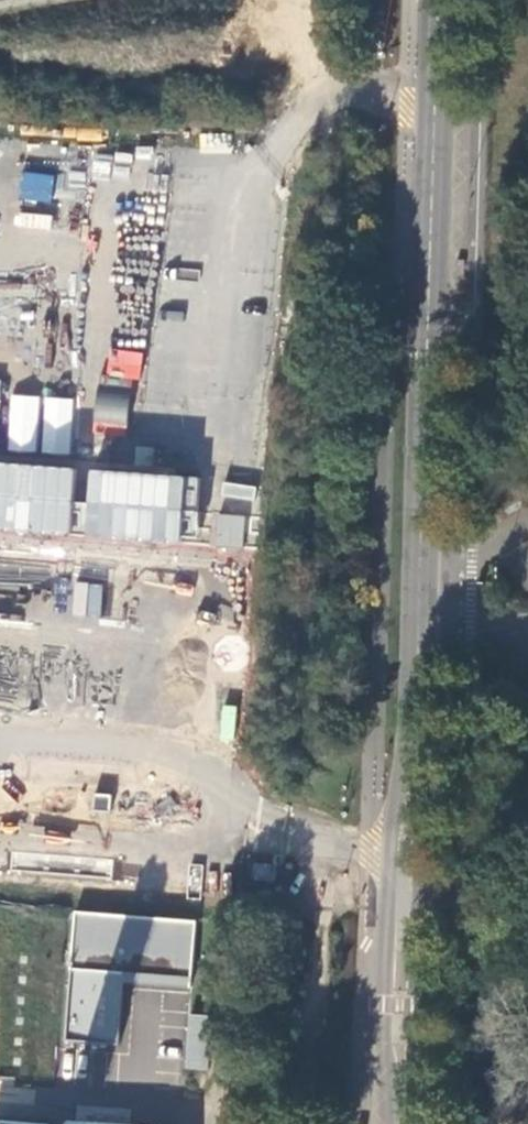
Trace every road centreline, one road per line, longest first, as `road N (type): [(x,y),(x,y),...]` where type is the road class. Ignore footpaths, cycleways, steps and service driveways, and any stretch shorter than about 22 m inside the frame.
road 1 (tertiary): [(412,898),(442,0)]
road 2 (tertiary): [(412,898),(399,1006),(399,1123)]
road 3 (tertiary): [(416,1123),(412,898)]

